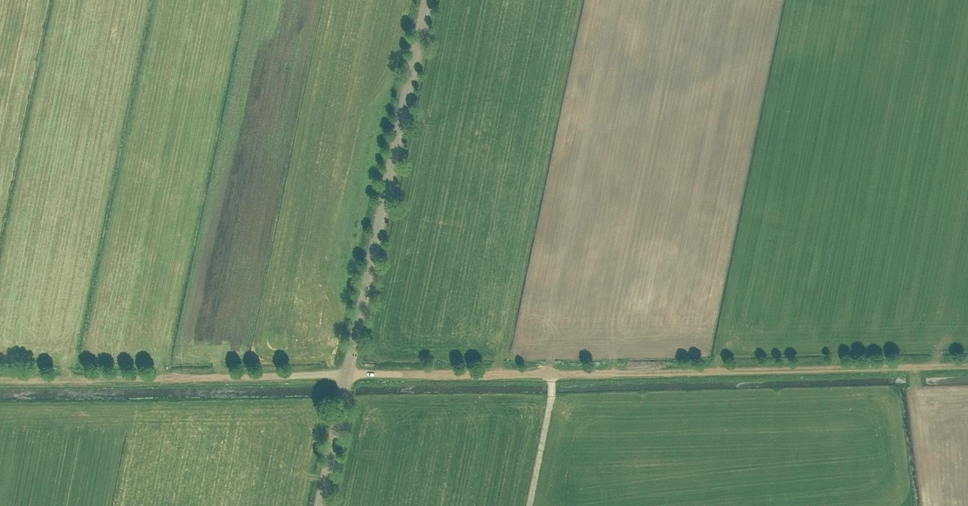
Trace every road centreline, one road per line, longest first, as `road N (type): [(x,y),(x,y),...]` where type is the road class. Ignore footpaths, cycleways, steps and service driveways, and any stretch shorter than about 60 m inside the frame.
road 1 (track): [(0,379),(967,367)]
road 2 (tertiary): [(320,505),(428,0)]
road 3 (track): [(552,374),(529,505)]

